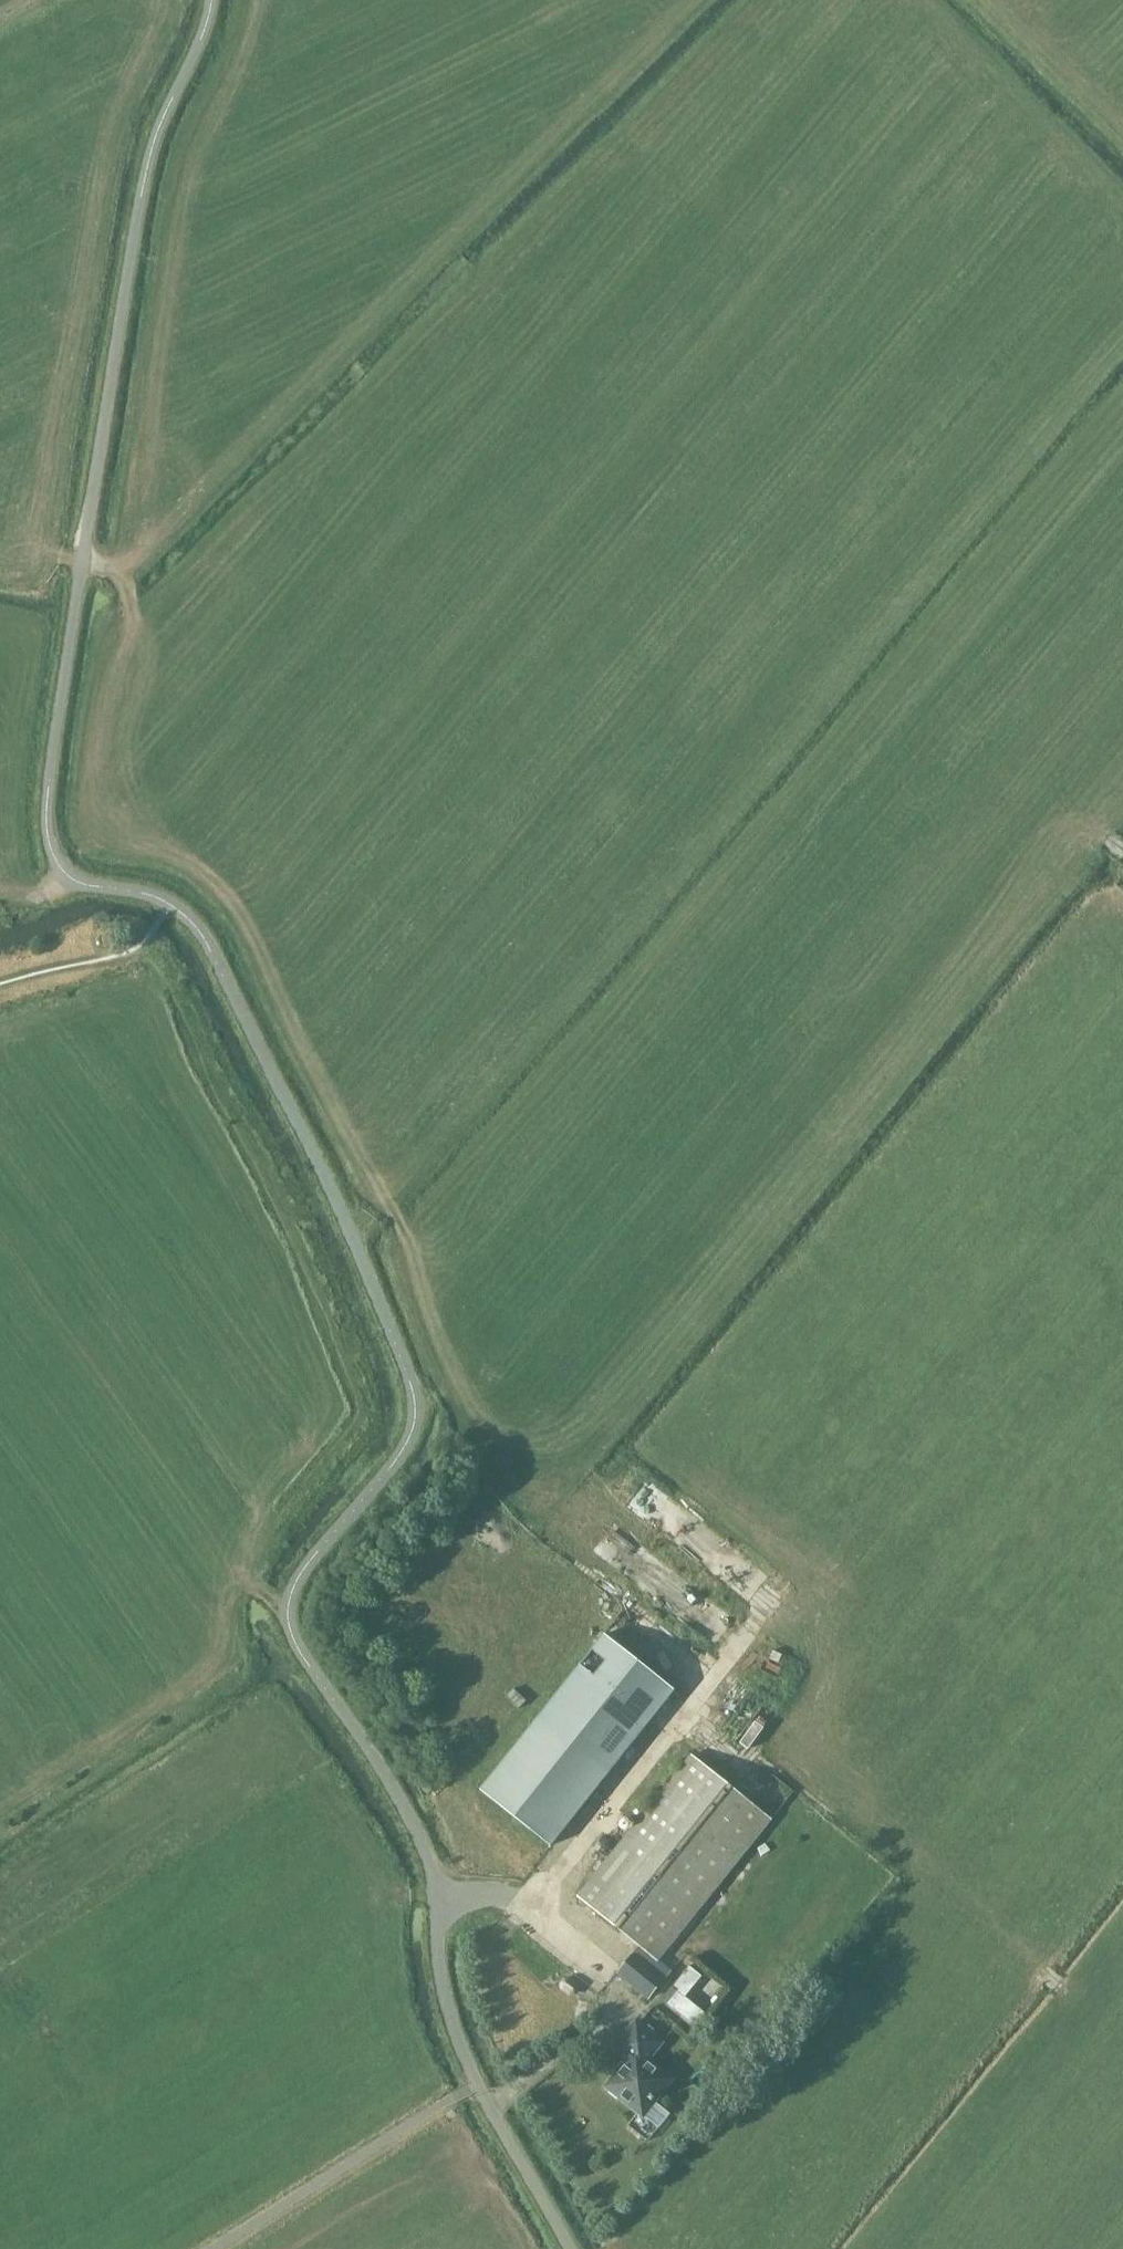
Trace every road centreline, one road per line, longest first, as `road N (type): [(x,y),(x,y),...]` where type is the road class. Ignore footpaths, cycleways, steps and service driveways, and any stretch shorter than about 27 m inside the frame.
road 1 (unclassified): [(568,2248),(457,2041),(443,1999),(437,1903),(421,1843)]

